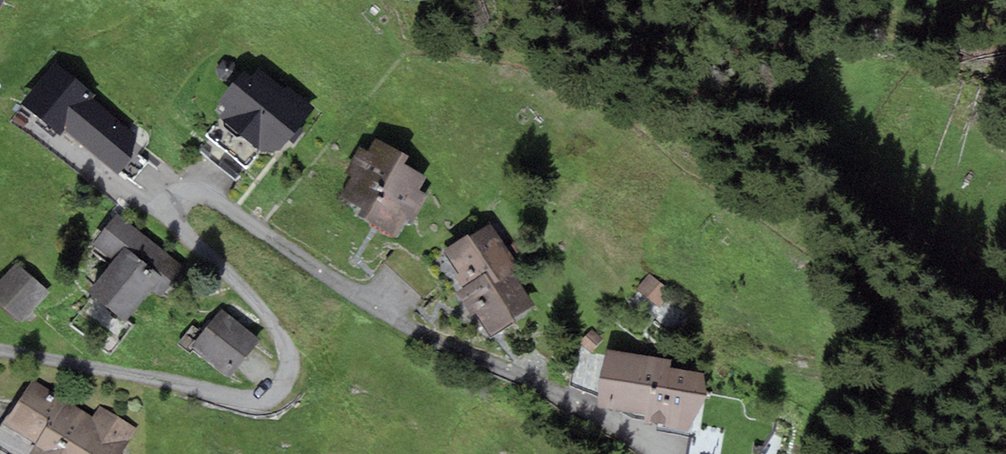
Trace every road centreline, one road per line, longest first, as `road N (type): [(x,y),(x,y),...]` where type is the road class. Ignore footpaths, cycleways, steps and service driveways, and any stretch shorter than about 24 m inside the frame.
road 1 (residential): [(0,347),(268,400),(287,380),(290,355),(270,319),(176,223),(174,206),(196,193),(357,294),(681,453)]

